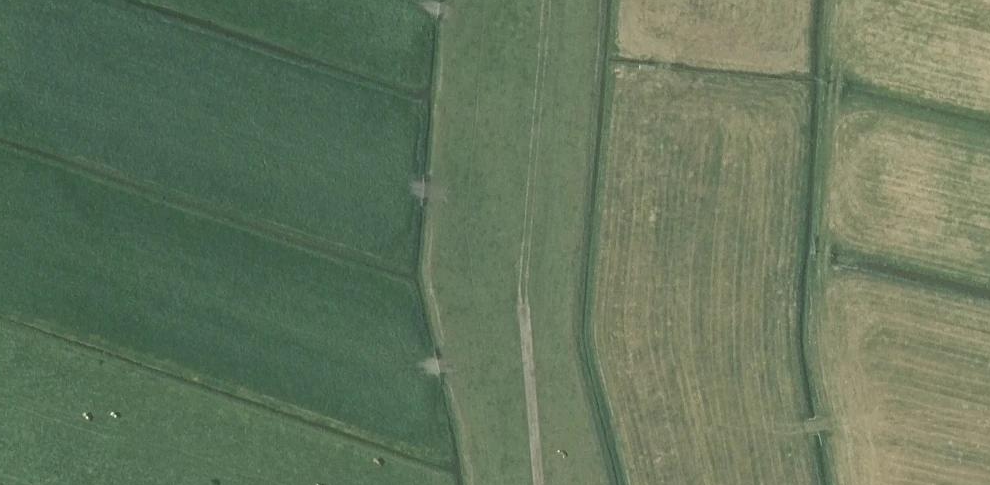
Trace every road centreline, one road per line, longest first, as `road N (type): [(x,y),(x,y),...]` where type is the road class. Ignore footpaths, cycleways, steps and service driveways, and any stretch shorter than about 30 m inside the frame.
road 1 (track): [(538,484),(522,265),(546,0)]

